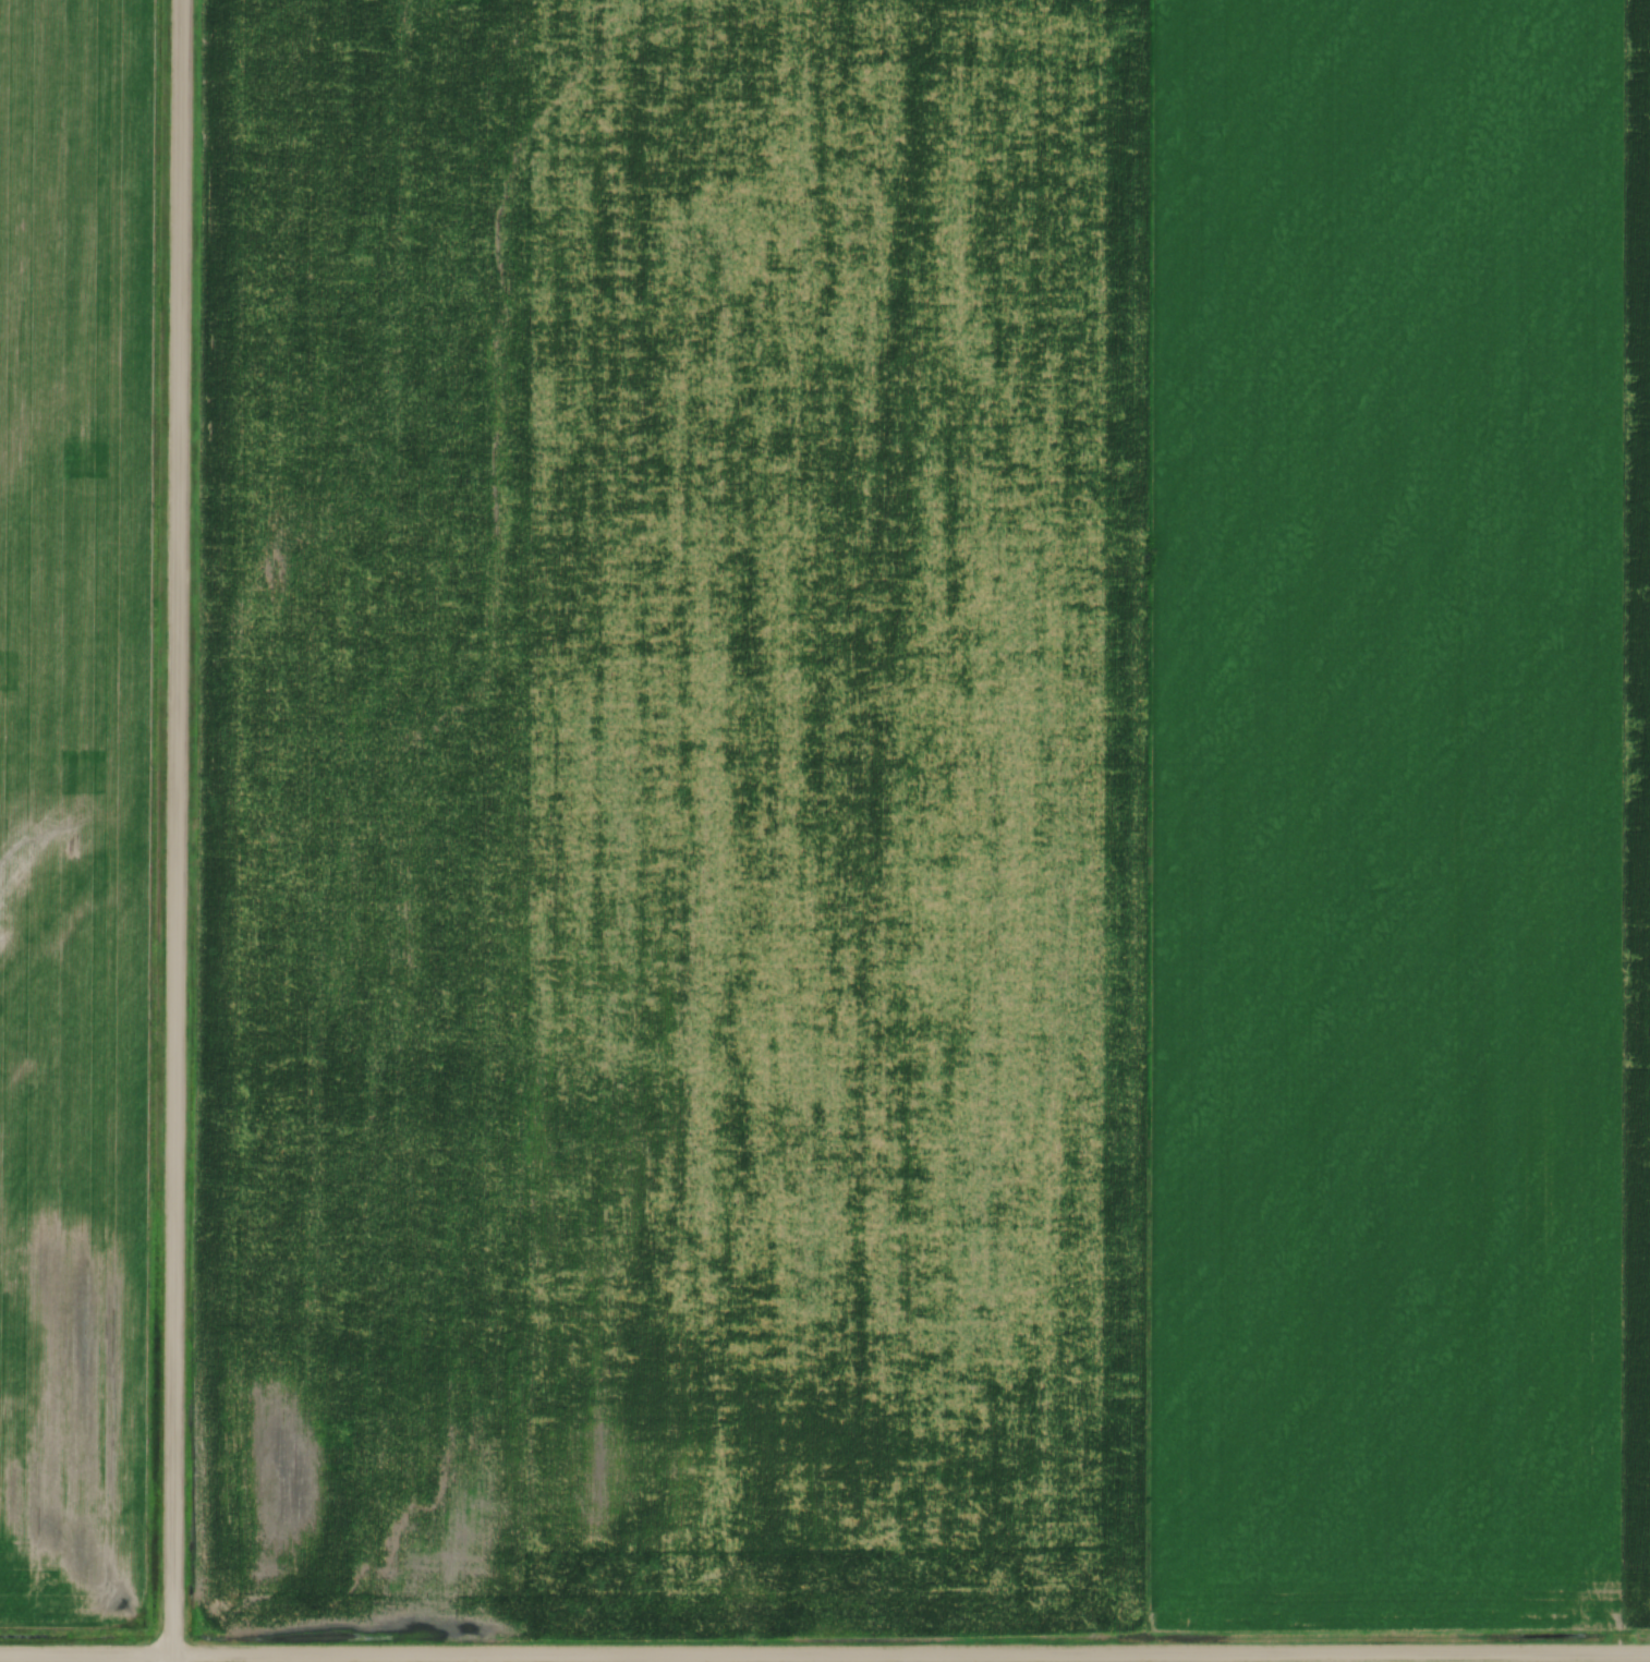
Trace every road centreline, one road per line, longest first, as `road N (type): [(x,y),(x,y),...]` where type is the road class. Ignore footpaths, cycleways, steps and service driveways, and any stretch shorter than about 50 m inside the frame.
road 1 (tertiary): [(170,1661),(181,0)]
road 2 (residential): [(1649,1651),(0,1652)]

